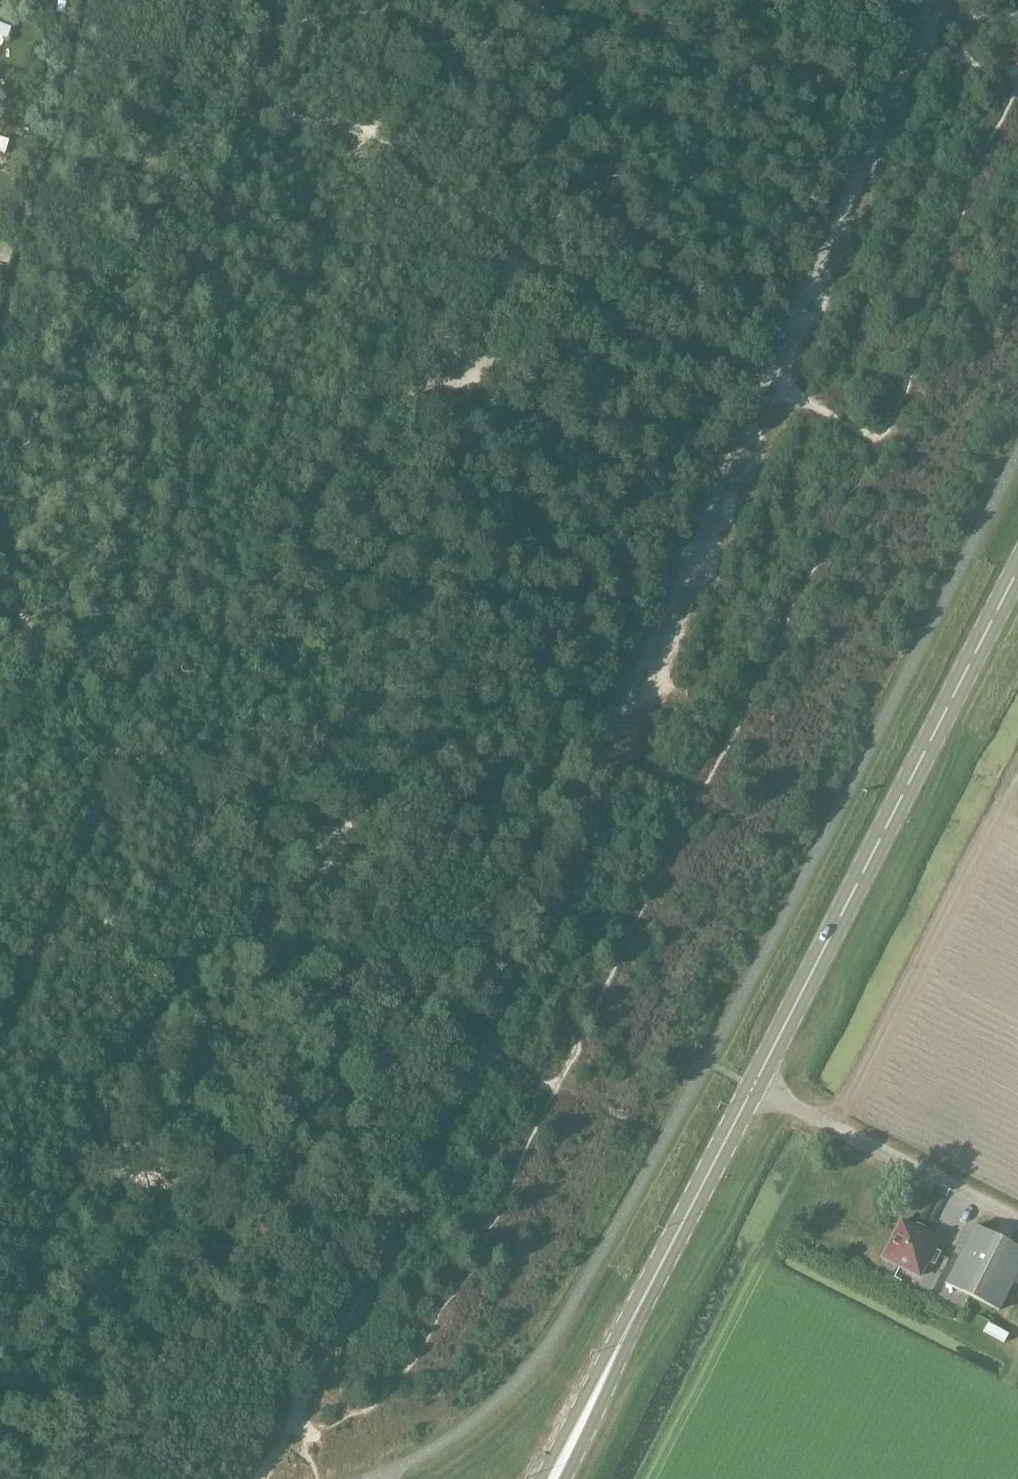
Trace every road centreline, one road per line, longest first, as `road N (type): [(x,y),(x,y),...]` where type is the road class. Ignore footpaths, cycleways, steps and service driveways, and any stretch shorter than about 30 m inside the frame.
road 1 (secondary): [(552,1478),(1017,567)]
road 2 (track): [(829,1127),(1017,763)]

